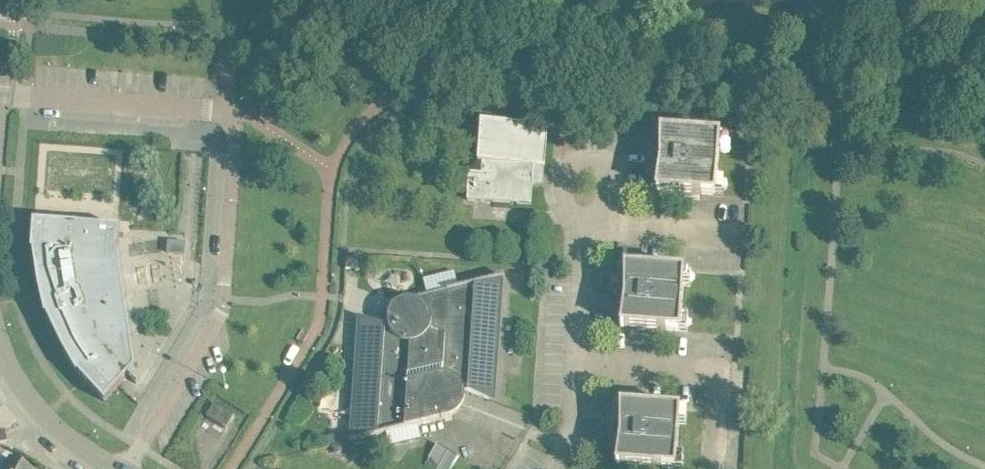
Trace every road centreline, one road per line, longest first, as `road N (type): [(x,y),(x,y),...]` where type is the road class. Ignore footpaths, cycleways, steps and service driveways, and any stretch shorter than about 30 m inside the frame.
road 1 (residential): [(549,468),(570,434),(585,221)]
road 2 (unclassified): [(119,468),(44,418),(0,346)]
road 3 (residential): [(585,221),(572,212),(567,192),(568,167),(578,163),(609,173),(600,220)]

